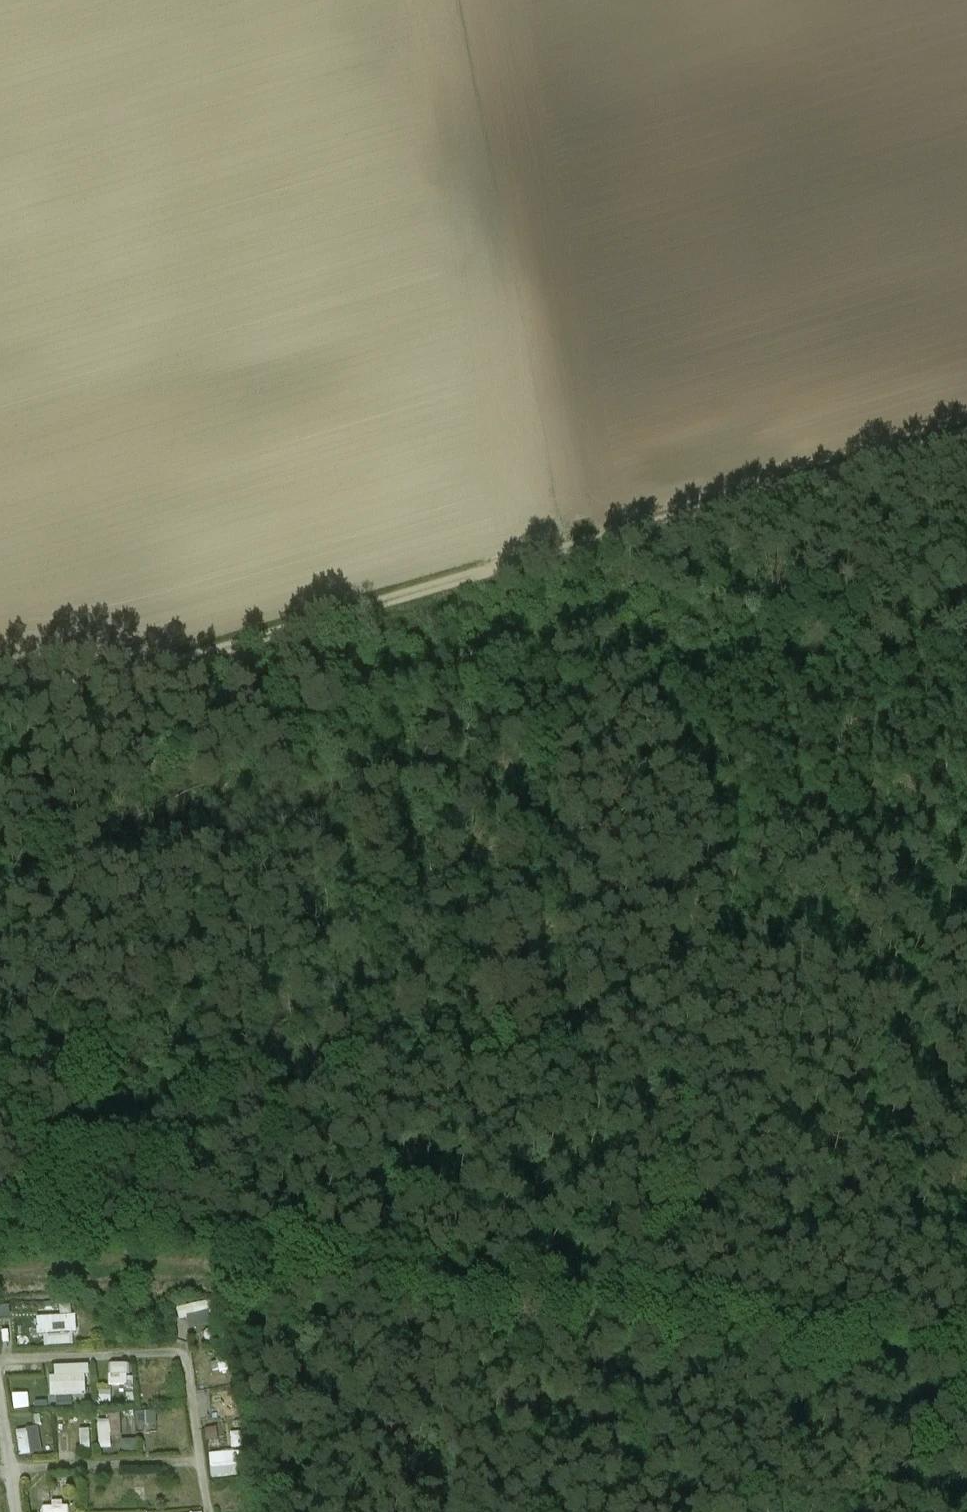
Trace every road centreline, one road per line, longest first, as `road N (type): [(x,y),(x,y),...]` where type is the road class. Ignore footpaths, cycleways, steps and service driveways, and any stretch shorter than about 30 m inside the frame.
road 1 (track): [(0,670),(163,663),(966,428)]
road 2 (track): [(966,1366),(388,1288),(228,1257)]
road 3 (track): [(0,1270),(228,1257)]

